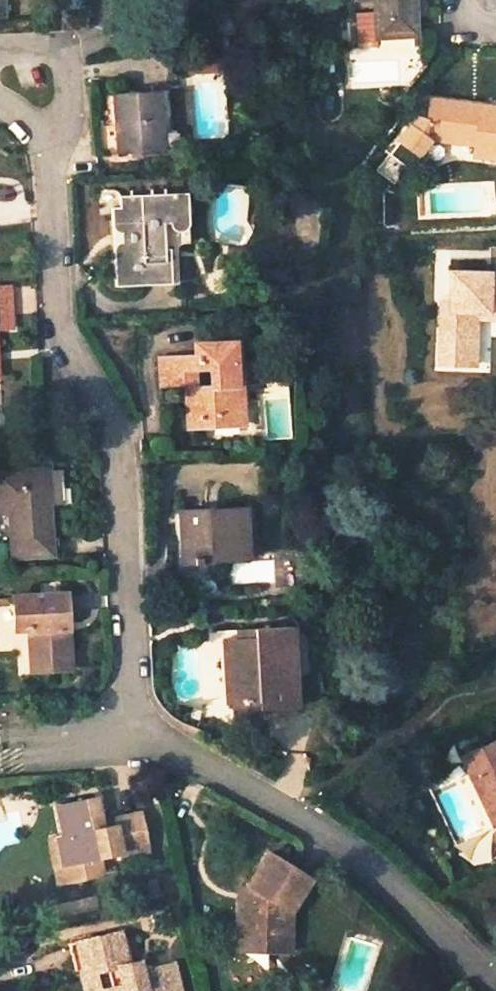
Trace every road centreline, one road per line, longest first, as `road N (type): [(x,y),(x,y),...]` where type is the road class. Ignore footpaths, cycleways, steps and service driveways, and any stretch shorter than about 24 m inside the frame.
road 1 (residential): [(48,123),(64,328),(123,426),(133,739)]
road 2 (residential): [(495,979),(355,855),(237,781),(133,739)]
road 3 (residential): [(133,739),(0,749)]

